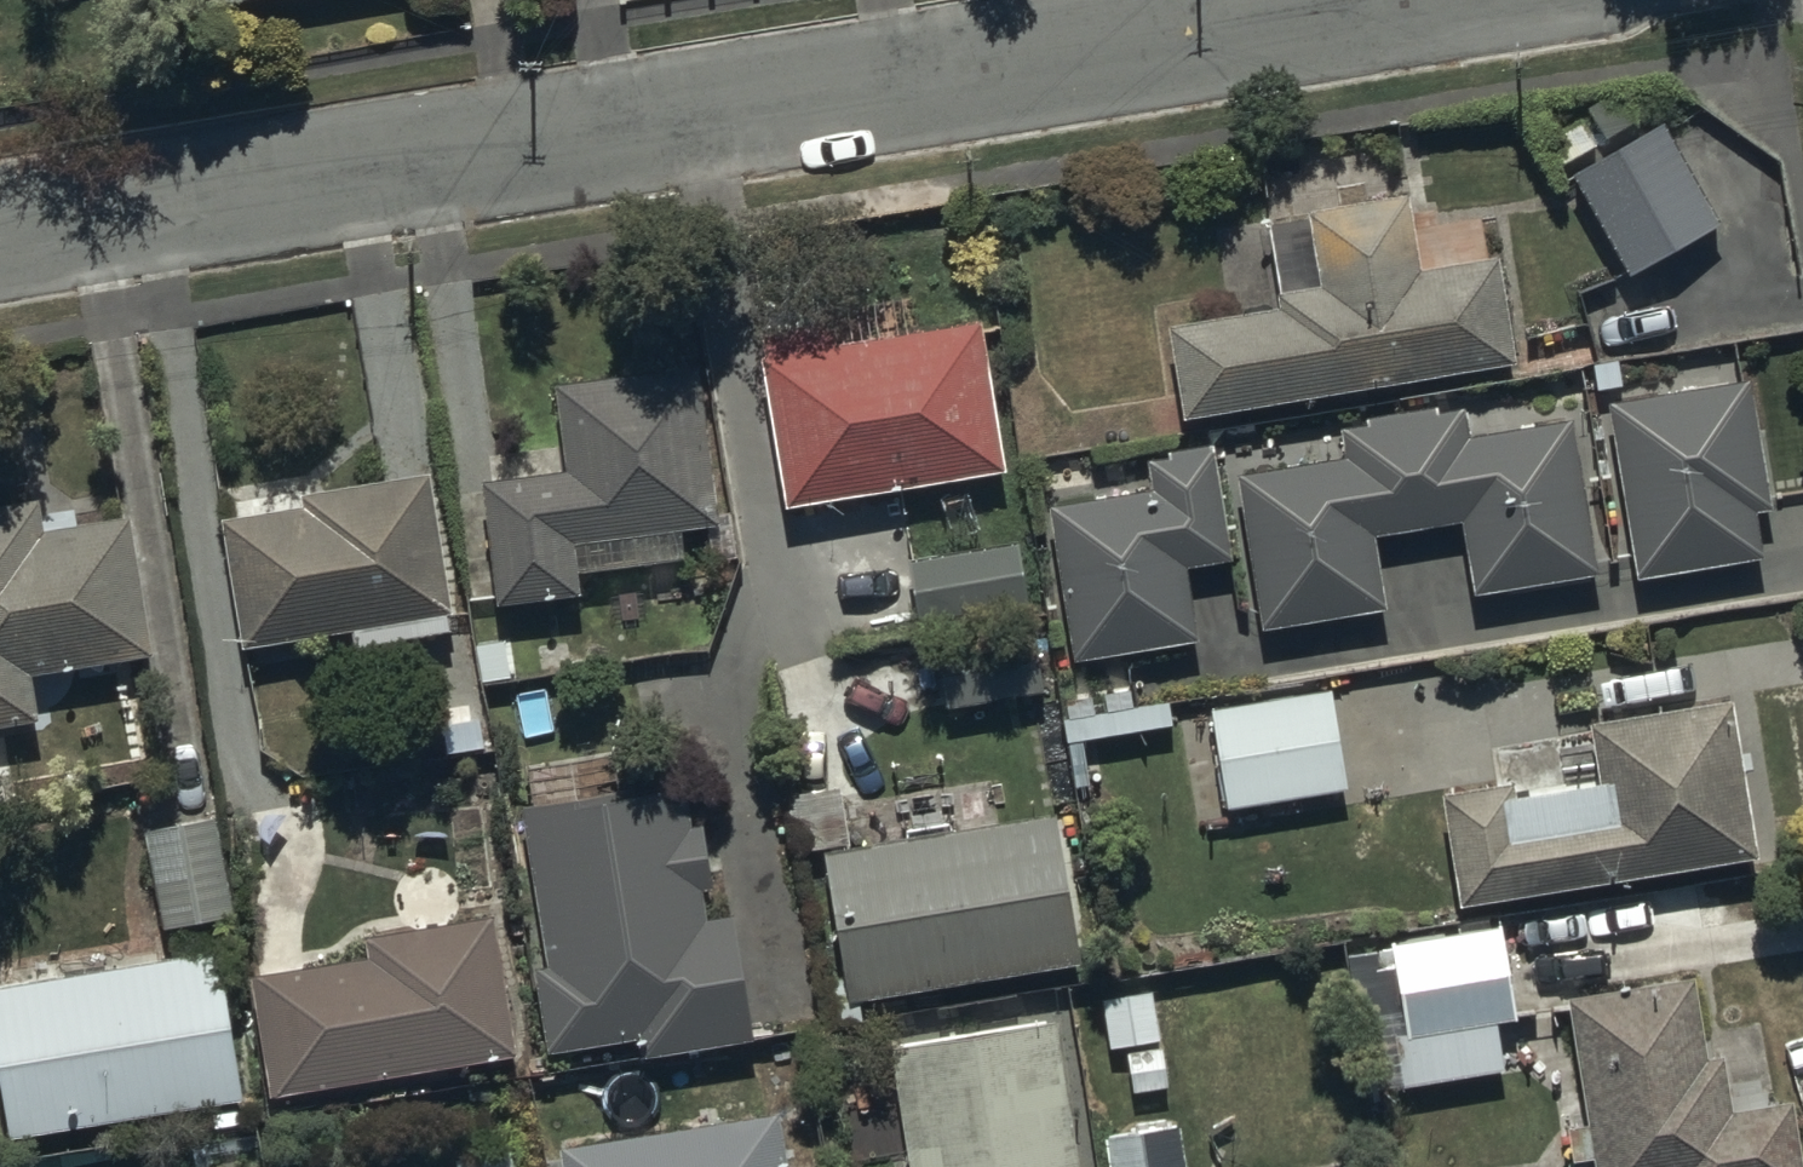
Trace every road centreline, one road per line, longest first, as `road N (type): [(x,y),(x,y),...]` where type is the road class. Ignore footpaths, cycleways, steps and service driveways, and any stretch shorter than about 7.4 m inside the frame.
road 1 (residential): [(1377,0),(0,228)]

